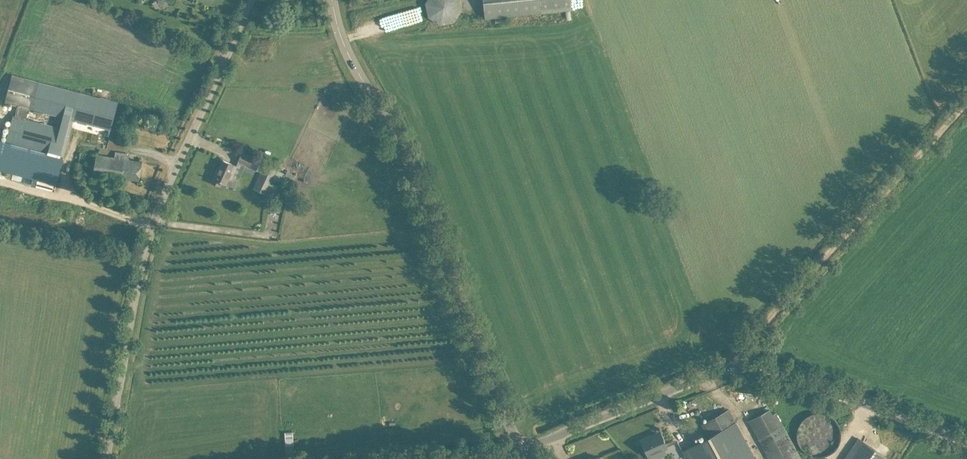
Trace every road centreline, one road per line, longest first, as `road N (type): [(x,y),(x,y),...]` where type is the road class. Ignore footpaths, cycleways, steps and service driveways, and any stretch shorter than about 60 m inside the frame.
road 1 (unclassified): [(521,447),(407,160),(353,62),(332,0)]
road 2 (unclassified): [(106,458),(136,300),(168,196),(251,0)]
road 3 (track): [(768,358),(766,335),(966,110)]
road 4 (unclassified): [(521,447),(730,365),(768,358)]
road 5 (unclassified): [(966,429),(768,358)]

